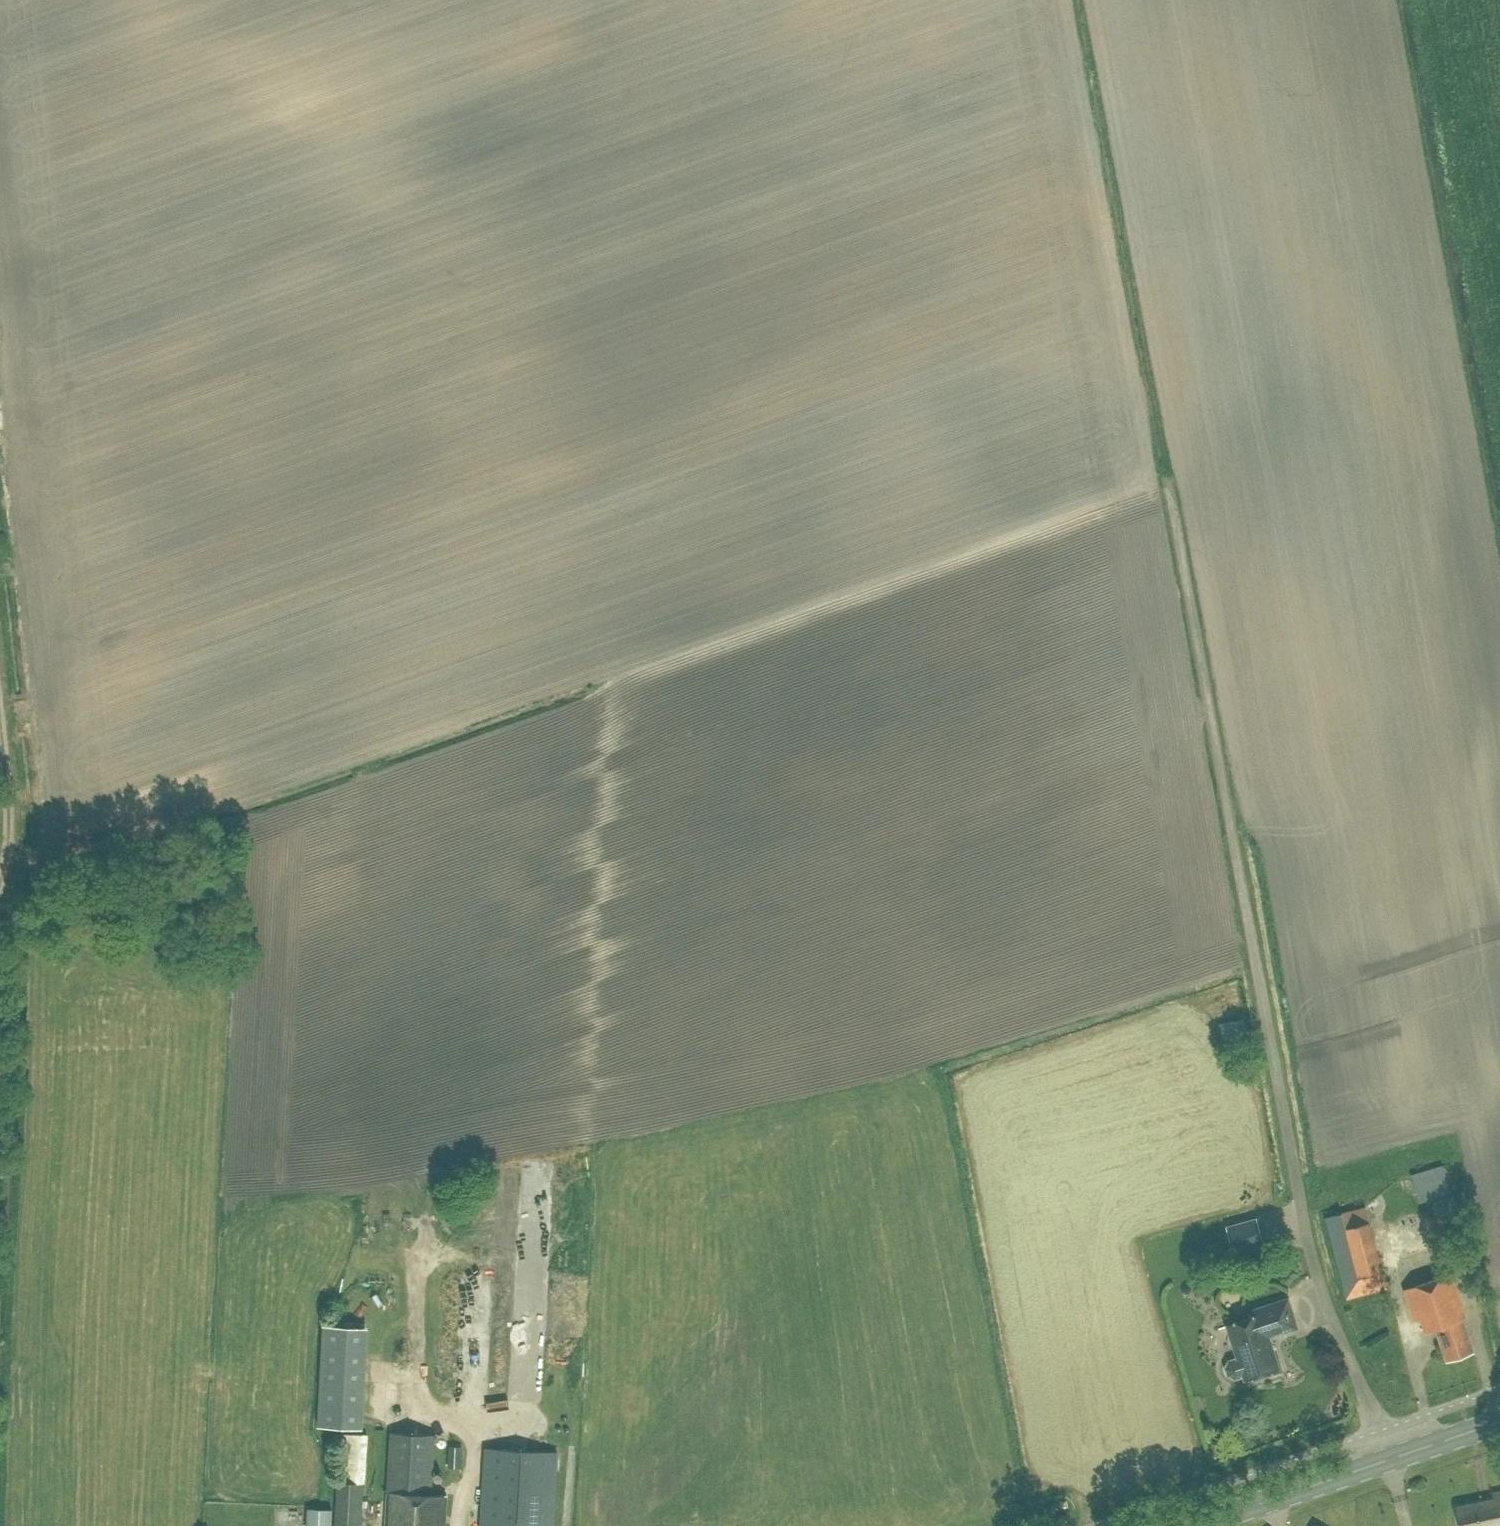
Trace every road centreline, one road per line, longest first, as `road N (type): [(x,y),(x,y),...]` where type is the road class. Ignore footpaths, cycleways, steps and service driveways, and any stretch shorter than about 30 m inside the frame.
road 1 (unclassified): [(1386,1462),(1329,1311),(1301,1204),(1170,499)]
road 2 (secondary): [(1198,1525),(1386,1462)]
road 3 (track): [(0,882),(11,828),(0,728)]
road 4 (secondary): [(1386,1462),(1499,1423)]

